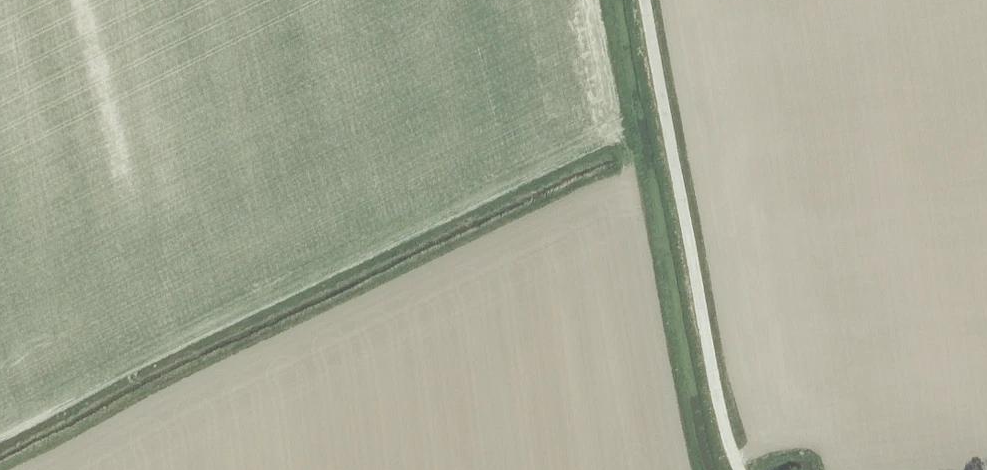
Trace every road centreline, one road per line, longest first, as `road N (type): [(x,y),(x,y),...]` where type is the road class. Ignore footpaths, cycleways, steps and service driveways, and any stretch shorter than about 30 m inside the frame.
road 1 (unclassified): [(738,469),(728,450),(644,0)]

